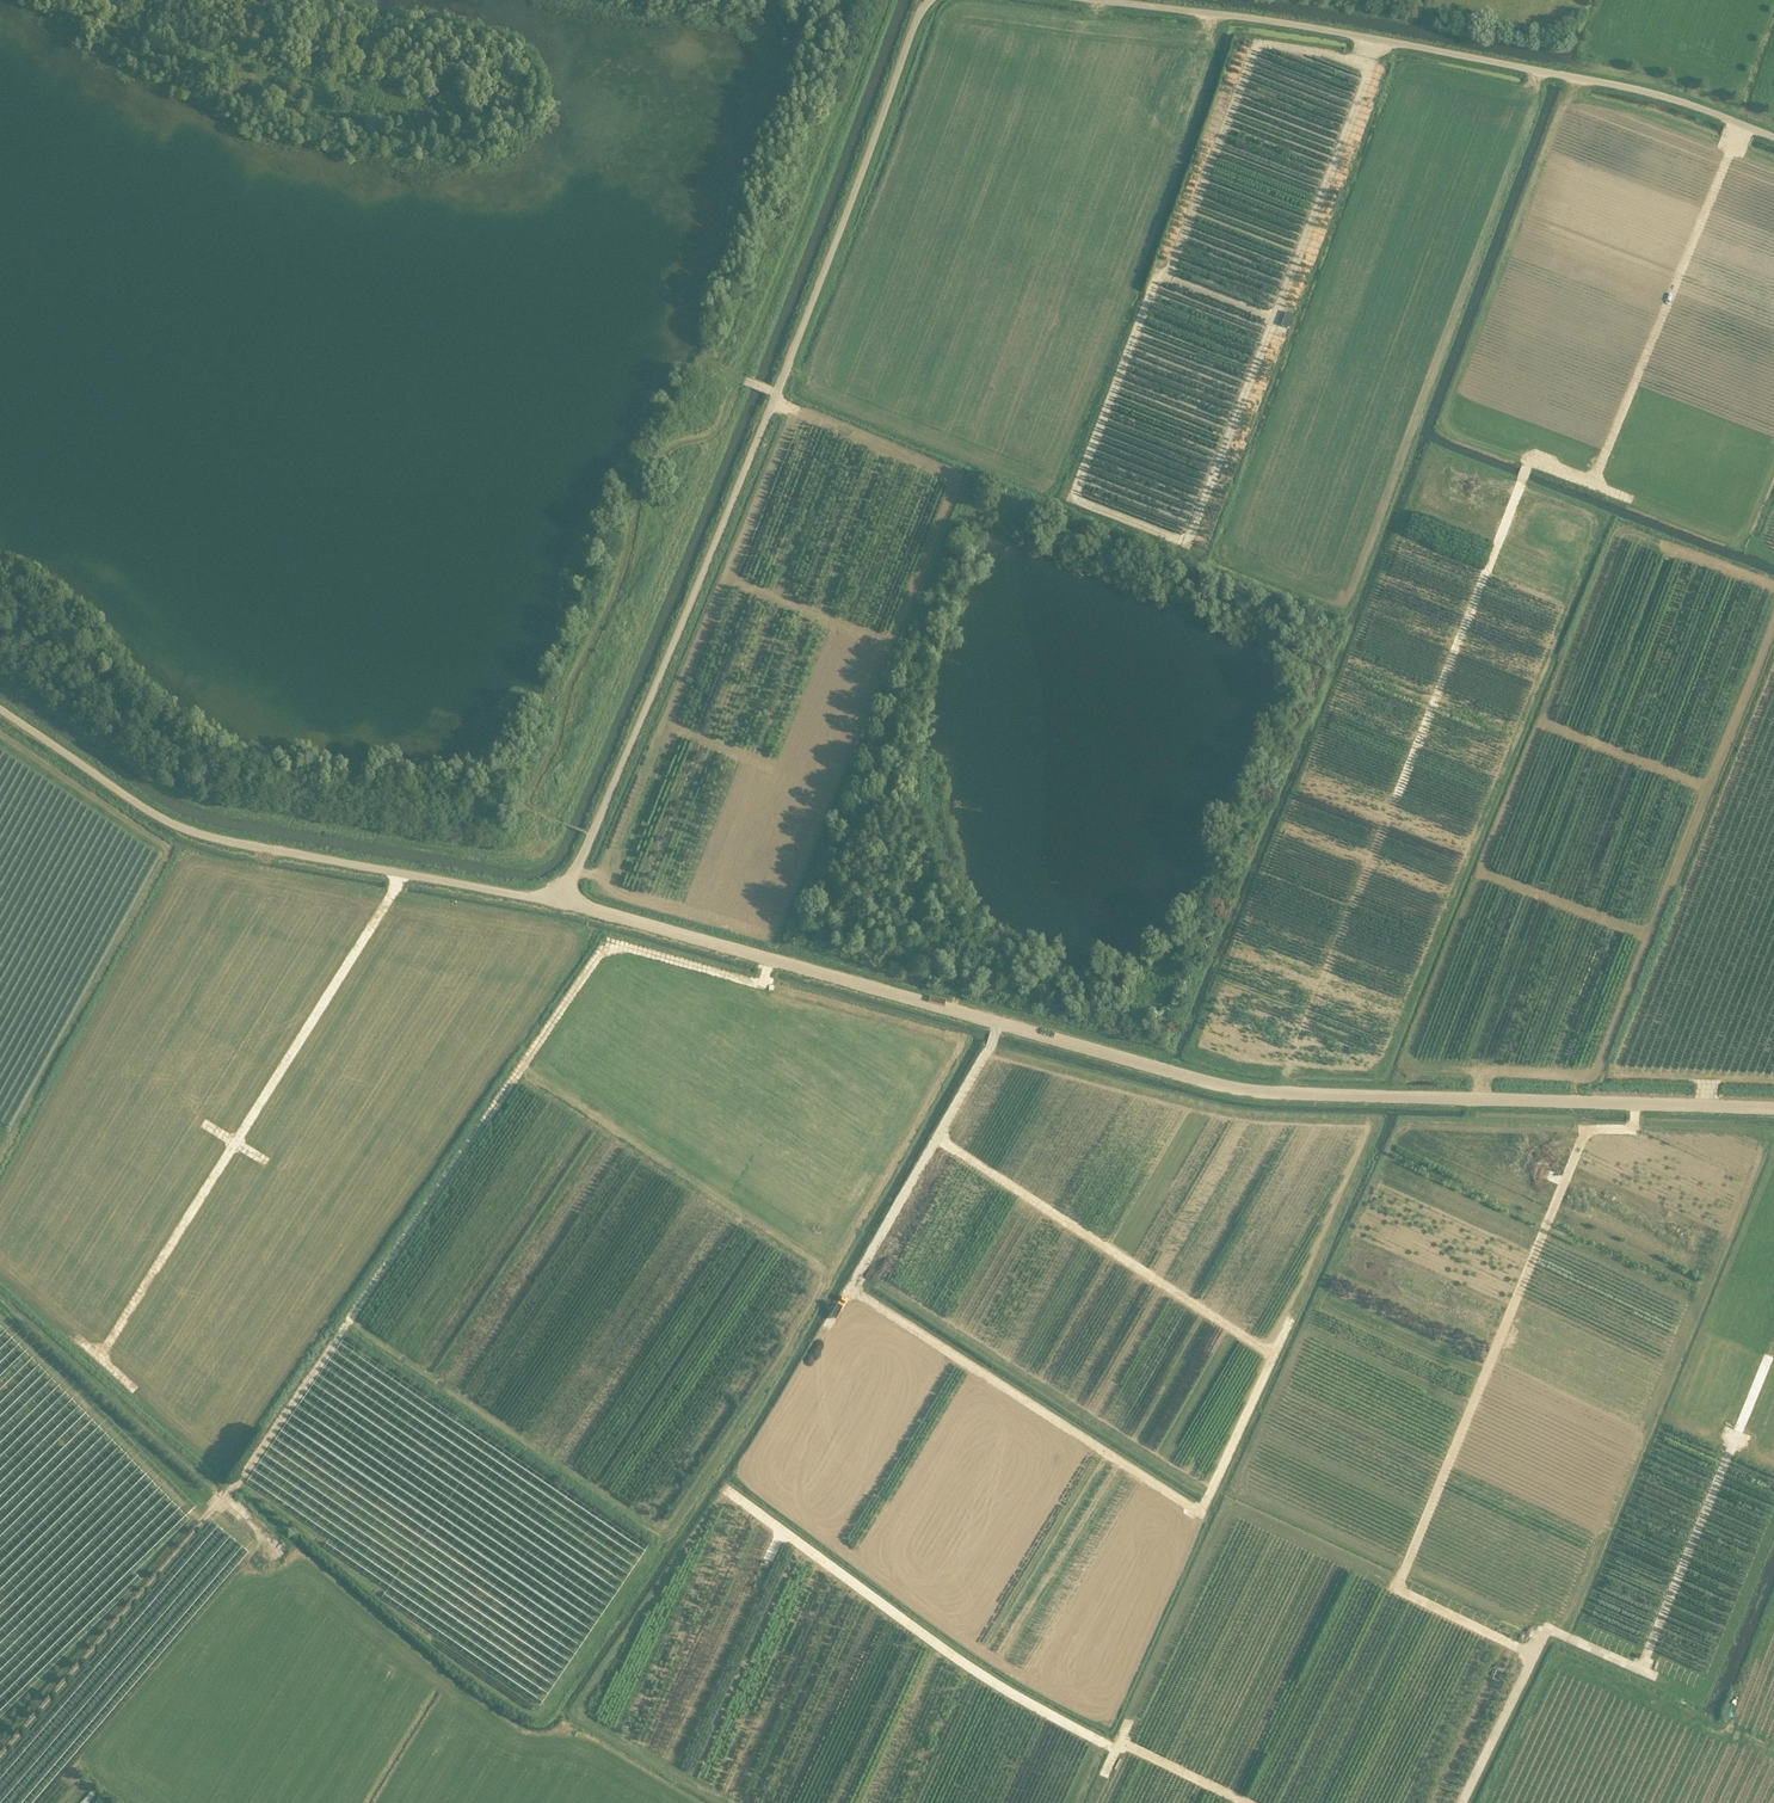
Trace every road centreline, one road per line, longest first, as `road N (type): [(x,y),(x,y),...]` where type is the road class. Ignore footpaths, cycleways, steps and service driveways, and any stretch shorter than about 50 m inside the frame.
road 1 (unclassified): [(1773,1108),(1251,1093),(562,904)]
road 2 (track): [(998,1026),(739,1477),(1013,1676),(1111,1729),(1204,1512)]
road 3 (unclassified): [(562,904),(778,396),(930,0)]
road 4 (track): [(732,1802),(588,1714),(613,1656),(725,1500),(739,1502),(1007,1692),(1084,1732),(1093,1752)]
road 5 (unclassified): [(1091,0),(1351,35),(1656,95),(1773,139)]
road 6 (unclassified): [(0,711),(201,839),(562,904)]
road 7 (track): [(1557,1633),(1763,1147),(1773,1138)]
road 8 (track): [(1396,1589),(1241,1512),(1223,1517),(1091,1802)]
road 9 (track): [(1204,1512),(852,1290)]
road 10 (track): [(1244,1802),(1119,1742)]

